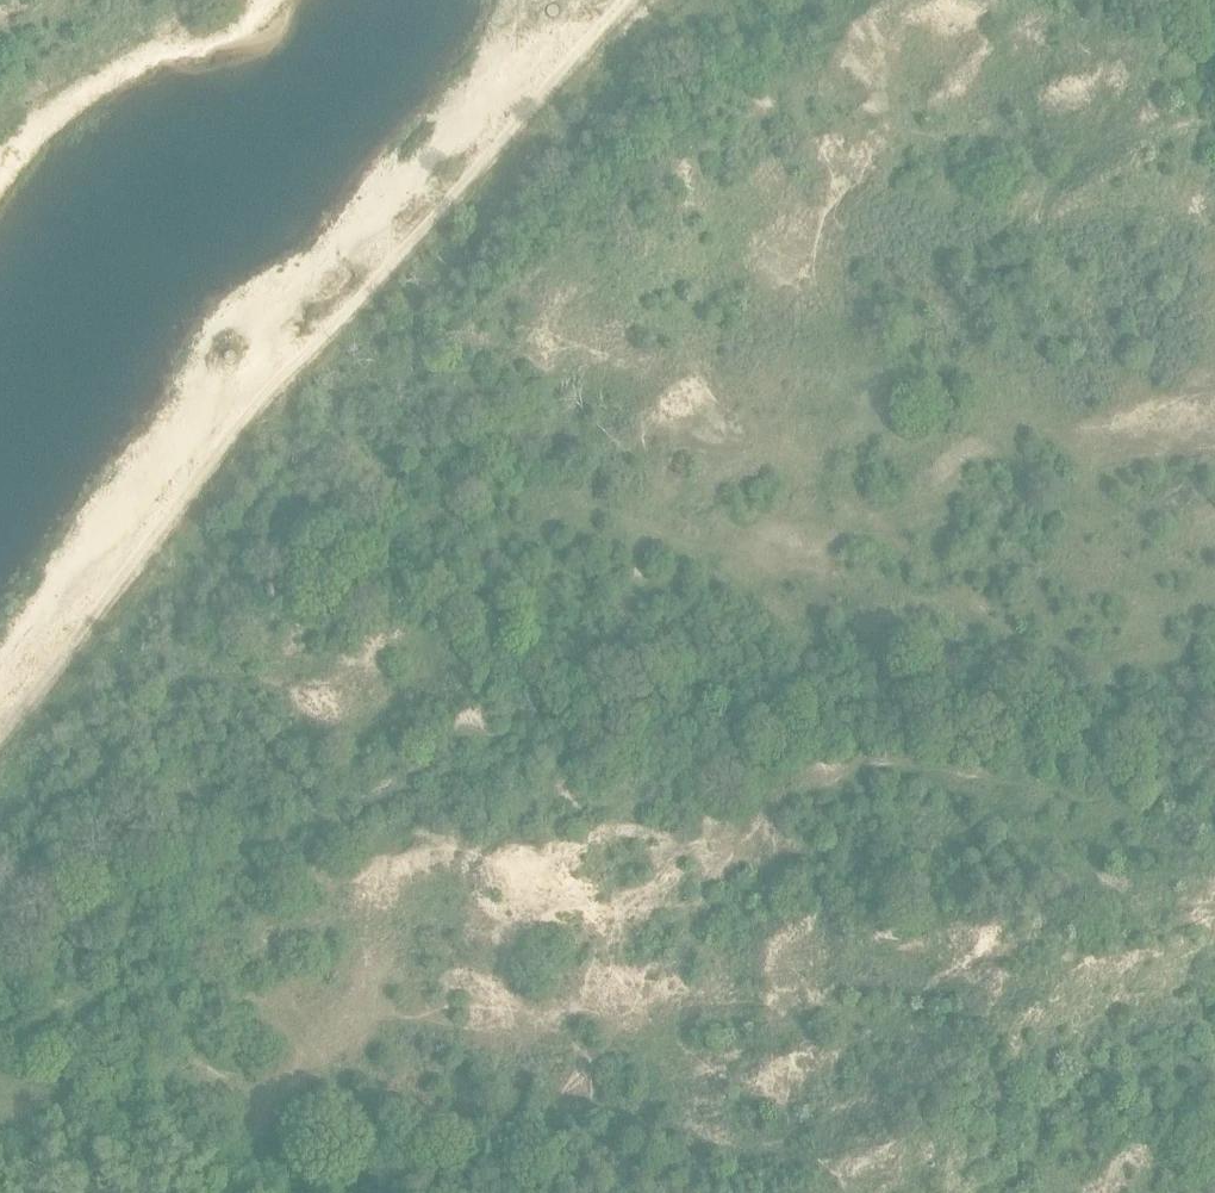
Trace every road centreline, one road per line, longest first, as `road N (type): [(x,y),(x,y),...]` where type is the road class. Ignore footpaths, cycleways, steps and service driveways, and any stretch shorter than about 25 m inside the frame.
road 1 (track): [(0,731),(265,382),(332,325),(621,0)]
road 2 (track): [(0,130),(87,67),(212,0)]

